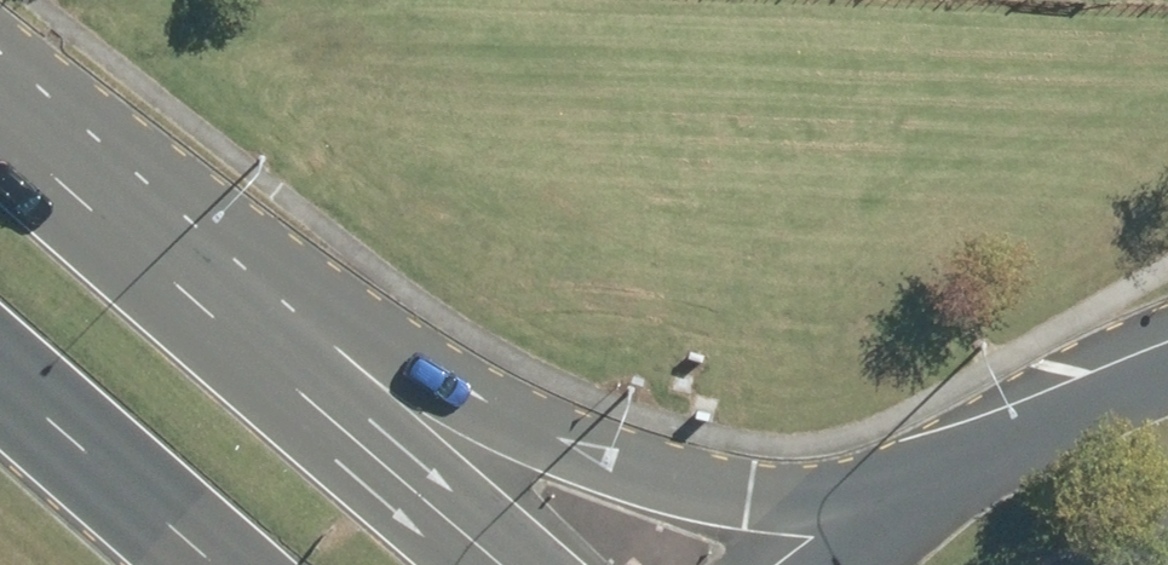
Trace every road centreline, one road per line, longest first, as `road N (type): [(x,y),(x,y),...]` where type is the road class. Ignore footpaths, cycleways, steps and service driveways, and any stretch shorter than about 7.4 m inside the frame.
road 1 (primary): [(278,321),(494,418),(752,493),(885,502)]
road 2 (primary): [(278,321),(552,564)]
road 3 (primary): [(0,89),(278,321)]
road 4 (secondary): [(885,502),(1050,414),(1167,366)]
road 5 (primary): [(226,564),(0,359)]

